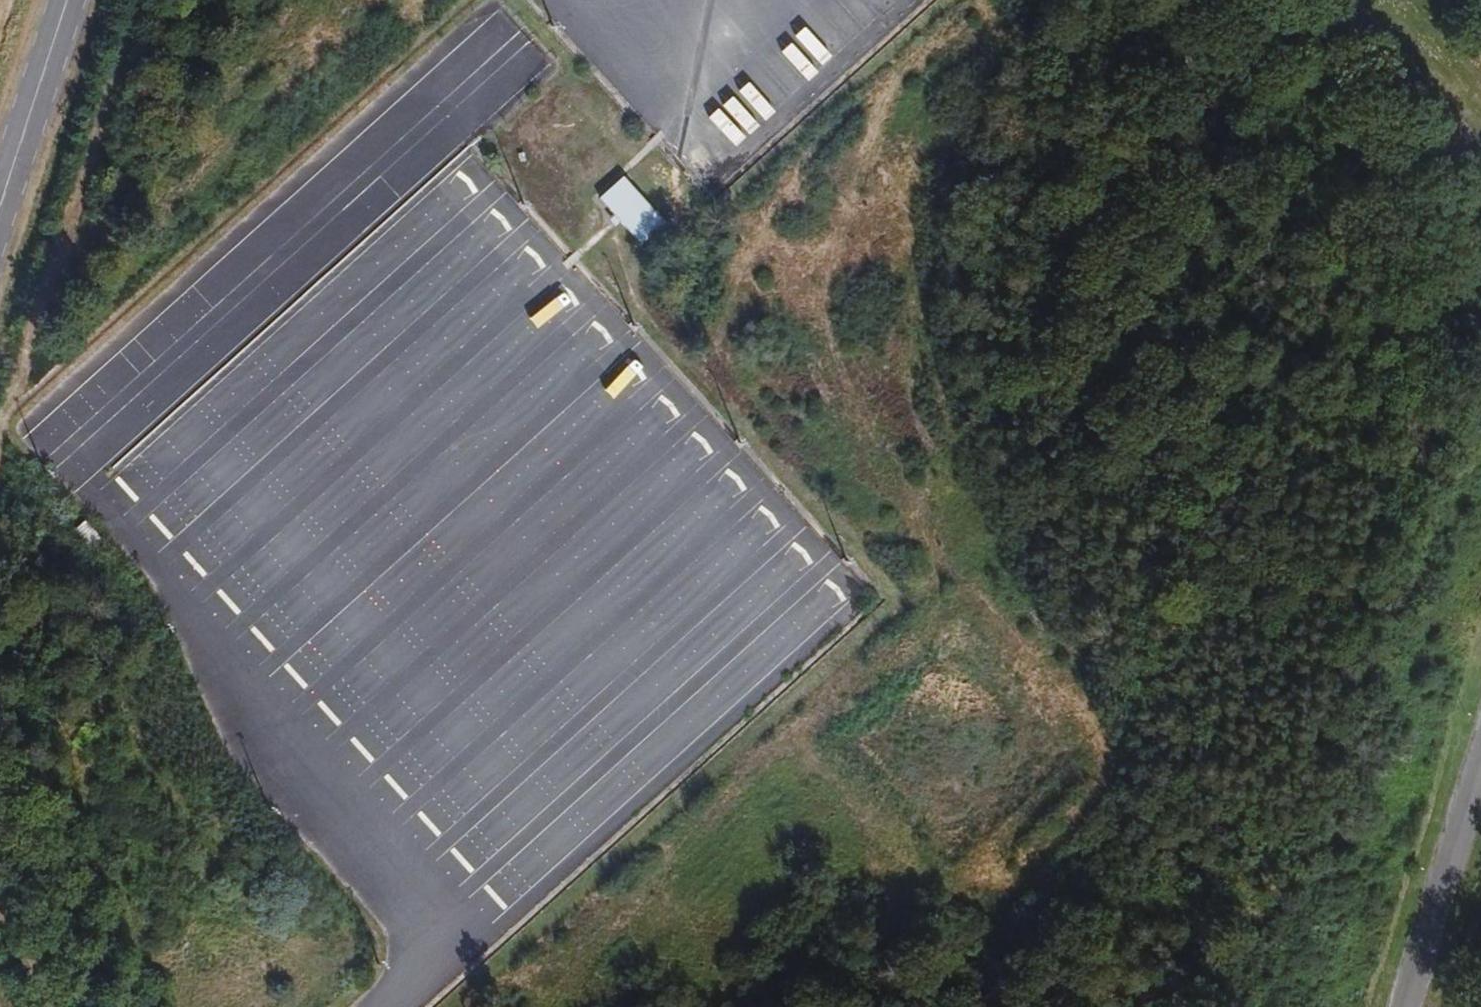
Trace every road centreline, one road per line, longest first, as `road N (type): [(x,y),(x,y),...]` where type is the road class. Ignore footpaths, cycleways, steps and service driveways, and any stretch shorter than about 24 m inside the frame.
road 1 (unclassified): [(1407,1006),(1480,769)]
road 2 (unclassified): [(1480,168),(1334,0)]
road 3 (unclassified): [(0,210),(68,0)]

